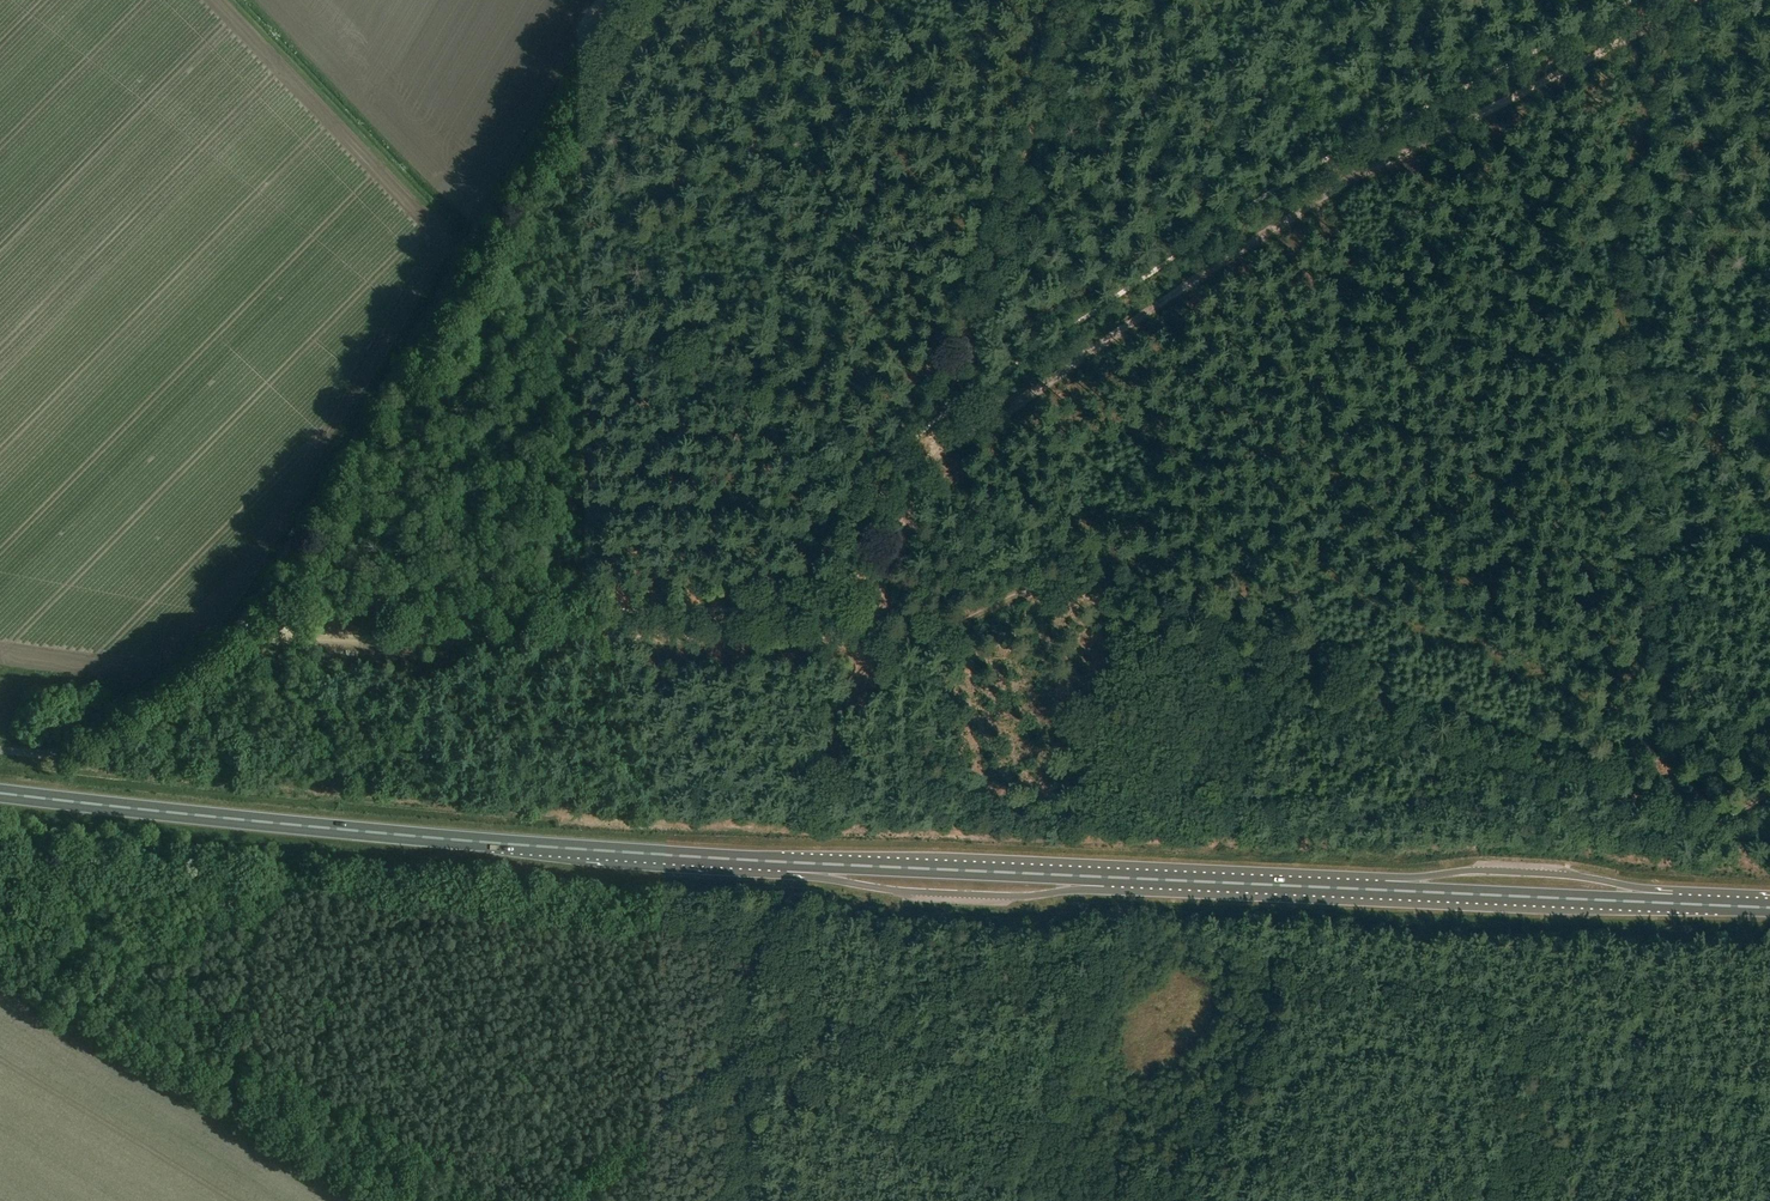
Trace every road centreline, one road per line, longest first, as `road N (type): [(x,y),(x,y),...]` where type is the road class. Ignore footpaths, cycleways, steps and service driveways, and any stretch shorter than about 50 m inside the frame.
road 1 (track): [(1679,0),(1341,179),(1126,314),(929,447),(904,514)]
road 2 (track): [(1769,791),(1724,813),(1677,801),(1674,720),(1628,449),(1616,246),(1621,184),(1640,105),(1682,0)]
road 3 (trunk): [(786,862),(438,838),(0,793)]
road 4 (track): [(865,639),(236,634)]
road 5 (track): [(803,0),(694,300),(479,229)]
road 6 (track): [(1550,768),(1345,709),(1234,650),(1107,605)]
road 7 (track): [(252,613),(442,292)]
road 8 (track): [(1074,0),(965,332)]
road 9 (trunk): [(1105,877),(786,862)]
road 10 (trunk): [(1673,903),(1384,890)]
road 11 (trunk): [(1384,890),(1105,877)]
road 12 (unclassified): [(236,634),(59,751),(0,750)]
road 13 (track): [(613,0),(479,229)]
road 14 (track): [(1107,605),(1071,586),(1052,587),(963,636),(865,639)]
road 15 (track): [(743,1200),(739,1063)]
road 16 (track): [(1677,801),(1550,768)]
road 17 (track): [(904,514),(865,639)]
road 18 (track): [(844,703),(804,826)]
road 19 (track): [(965,332),(929,447)]

